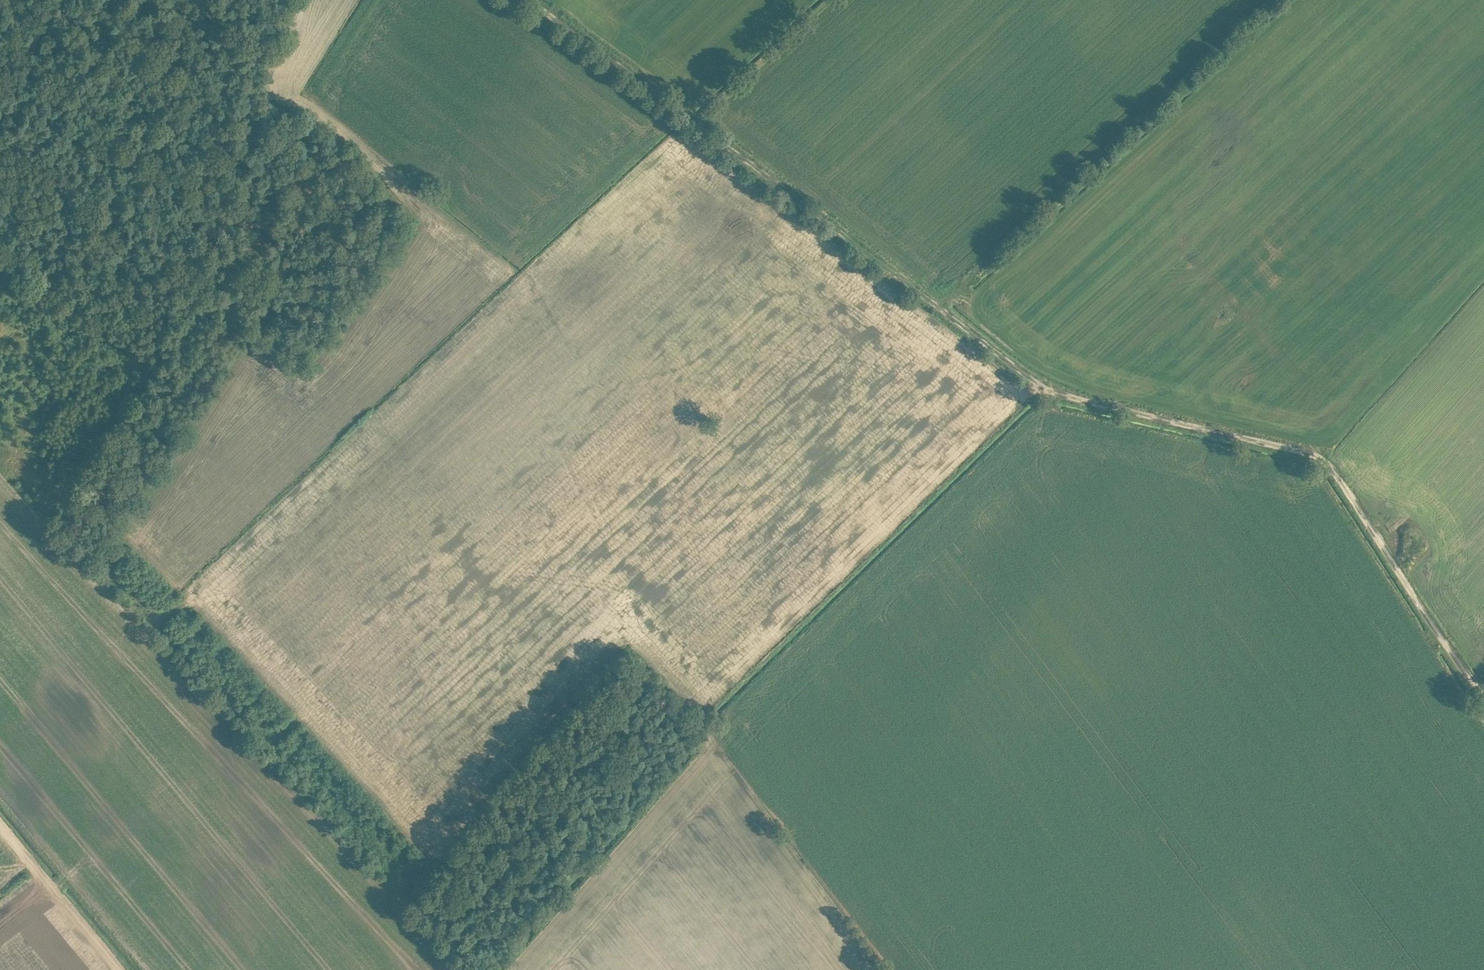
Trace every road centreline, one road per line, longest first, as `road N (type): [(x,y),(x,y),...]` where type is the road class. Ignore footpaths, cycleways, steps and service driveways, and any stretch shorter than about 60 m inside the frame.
road 1 (track): [(1483,697),(1325,460),(1051,391),(537,0)]
road 2 (track): [(831,0),(690,116)]
road 3 (track): [(116,969),(0,832)]

